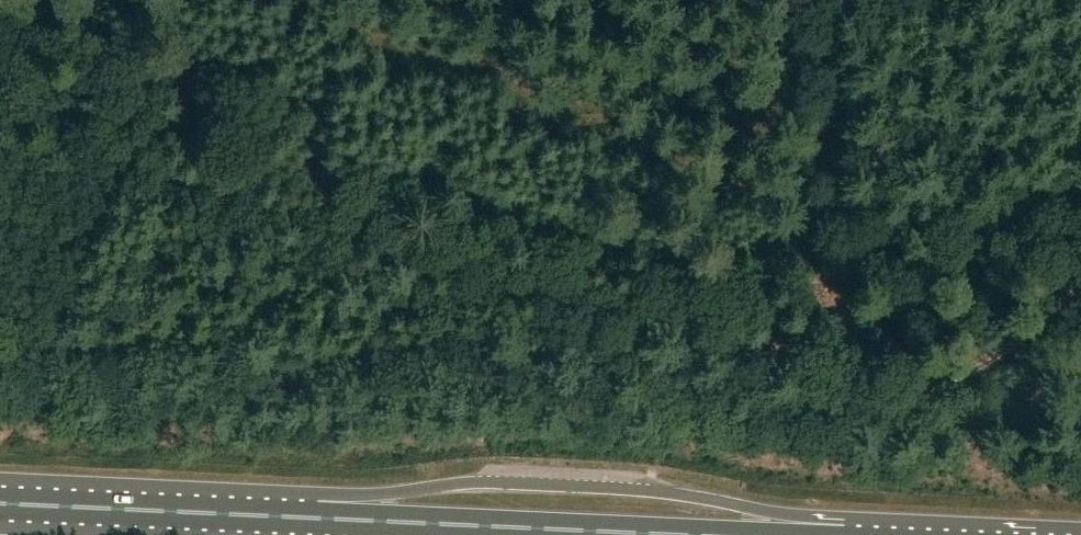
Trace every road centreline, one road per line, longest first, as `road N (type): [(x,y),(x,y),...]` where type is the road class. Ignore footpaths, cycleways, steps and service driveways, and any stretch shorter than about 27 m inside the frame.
road 1 (track): [(619,295),(244,187),(175,159),(41,79),(0,65)]
road 2 (track): [(1080,285),(985,365),(938,377),(852,355),(847,207),(814,0)]
road 3 (trunk): [(684,534),(315,518)]
road 4 (trunk): [(315,518),(0,503)]
road 5 (track): [(852,355),(619,295)]

